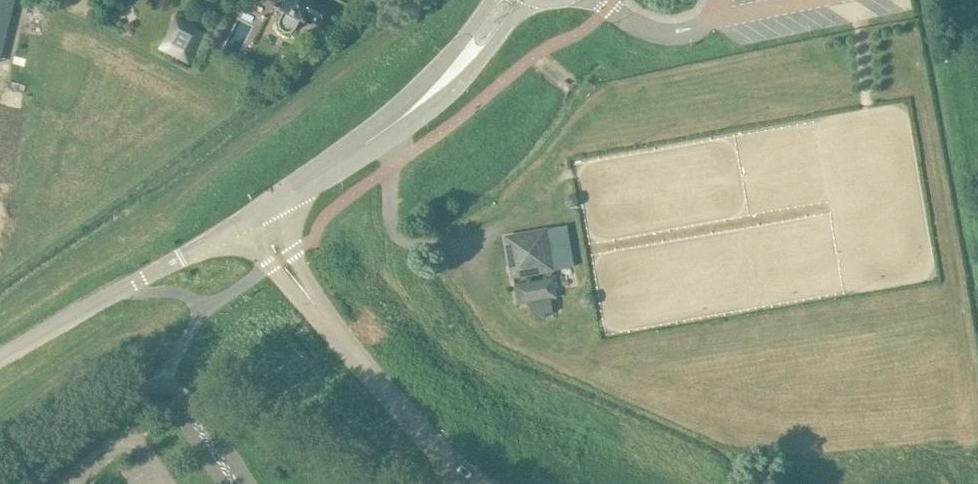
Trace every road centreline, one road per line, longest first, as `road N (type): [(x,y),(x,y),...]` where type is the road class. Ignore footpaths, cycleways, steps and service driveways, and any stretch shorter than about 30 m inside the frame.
road 1 (residential): [(478,483),(363,369),(255,215)]
road 2 (unclassified): [(0,358),(255,215)]
road 3 (unclassified): [(376,138),(464,78),(526,0)]
road 4 (unclassified): [(490,0),(376,138)]
road 5 (unclassified): [(255,215),(376,138)]

